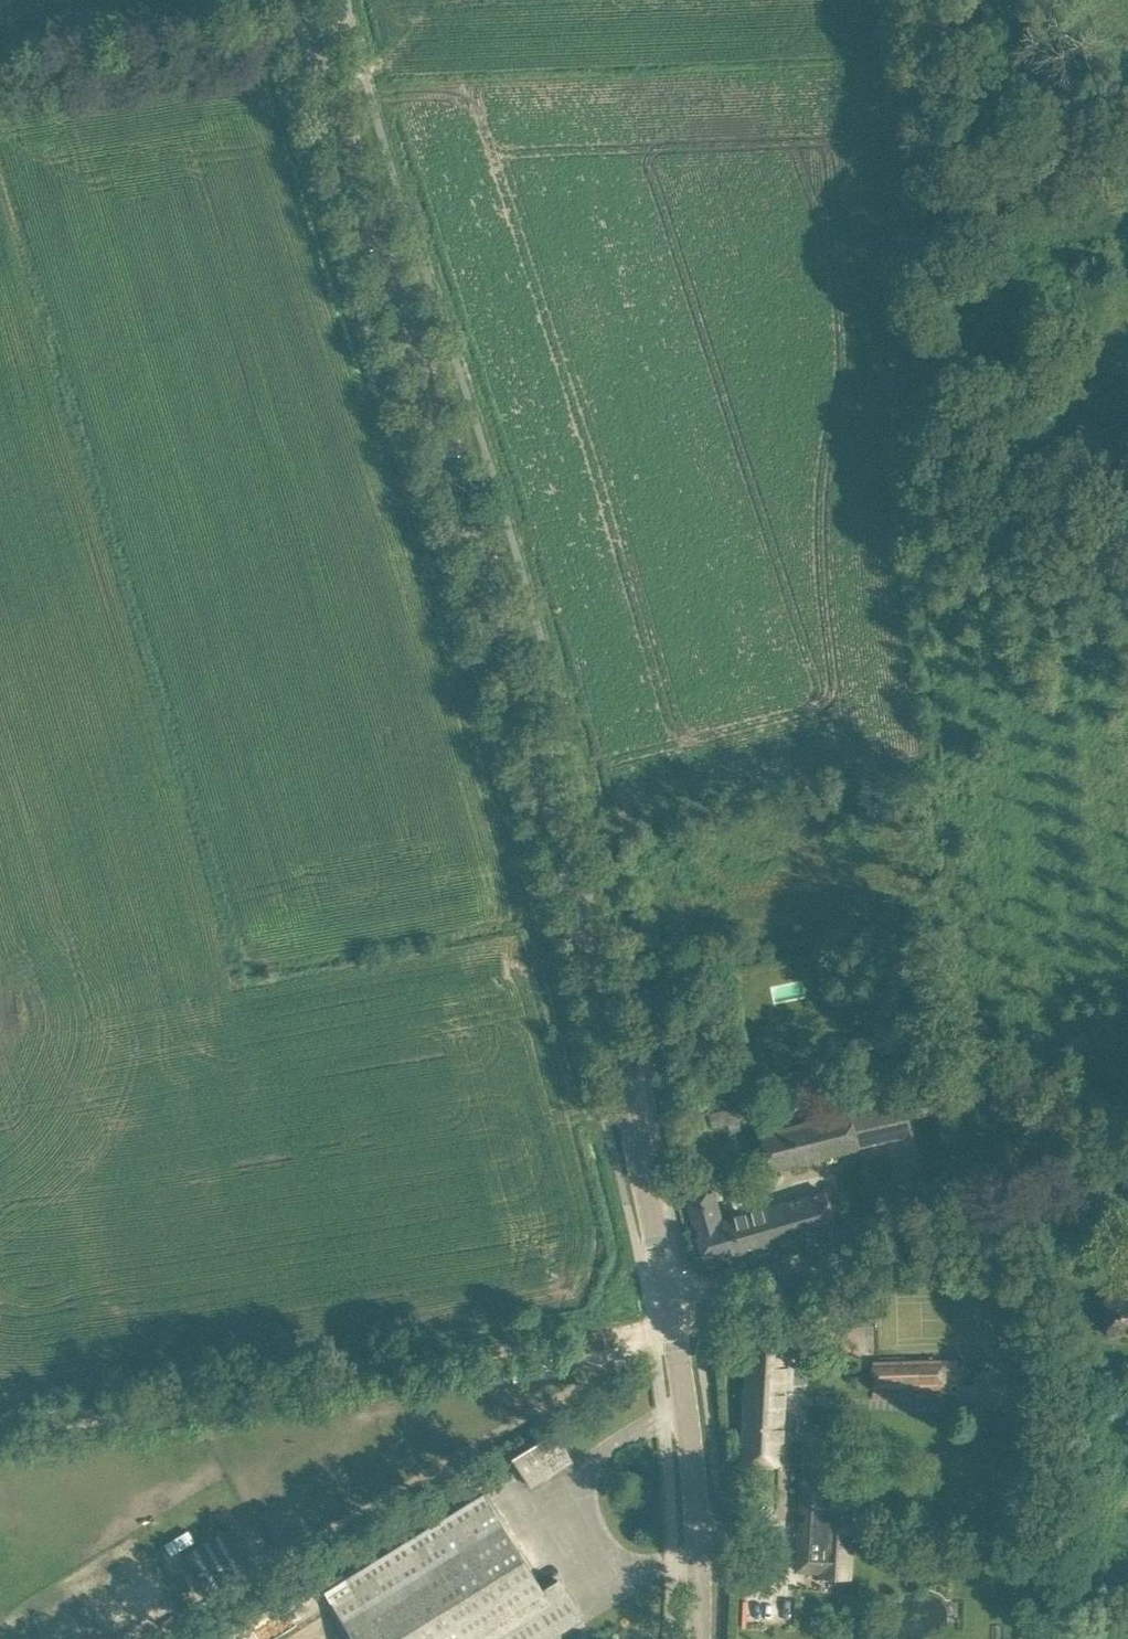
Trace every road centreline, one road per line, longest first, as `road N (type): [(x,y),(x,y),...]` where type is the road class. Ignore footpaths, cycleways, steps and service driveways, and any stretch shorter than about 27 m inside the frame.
road 1 (tertiary): [(670,1305),(558,819),(311,0)]
road 2 (track): [(0,1418),(44,1426),(651,1323),(670,1305)]
road 3 (unclassified): [(1127,1219),(1045,1210),(902,1228),(670,1305)]
road 4 (tertiary): [(700,1638),(691,1451),(670,1305)]

